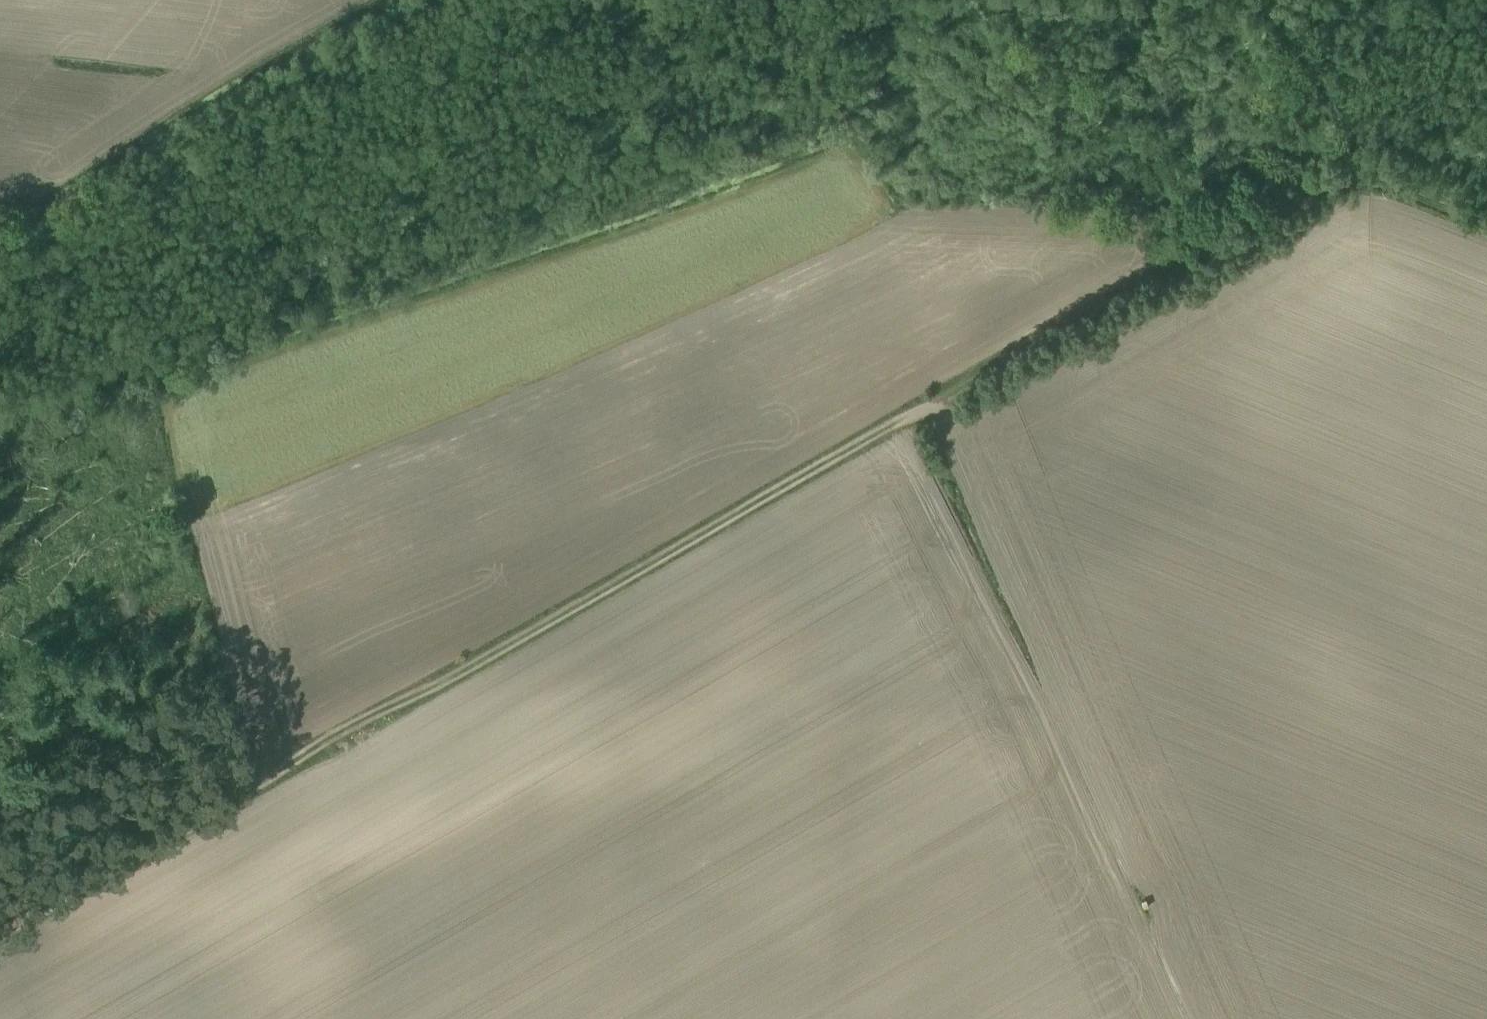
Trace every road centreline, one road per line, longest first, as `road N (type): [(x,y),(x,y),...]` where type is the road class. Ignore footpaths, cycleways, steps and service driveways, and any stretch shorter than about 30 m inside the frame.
road 1 (track): [(1486,215),(1367,165),(1324,179),(0,936)]

